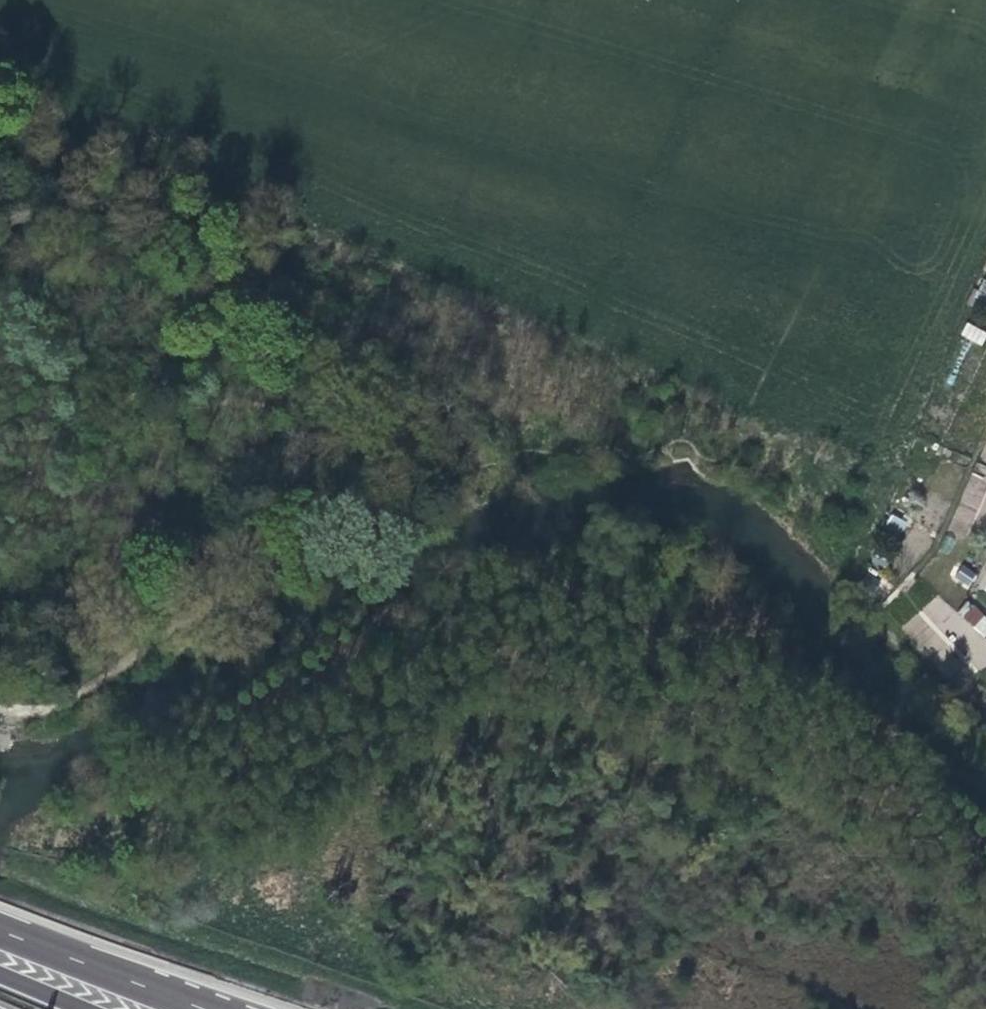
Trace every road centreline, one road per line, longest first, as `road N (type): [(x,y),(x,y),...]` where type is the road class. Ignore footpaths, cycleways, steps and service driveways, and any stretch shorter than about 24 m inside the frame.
road 1 (motorway): [(208,1008),(0,933)]

